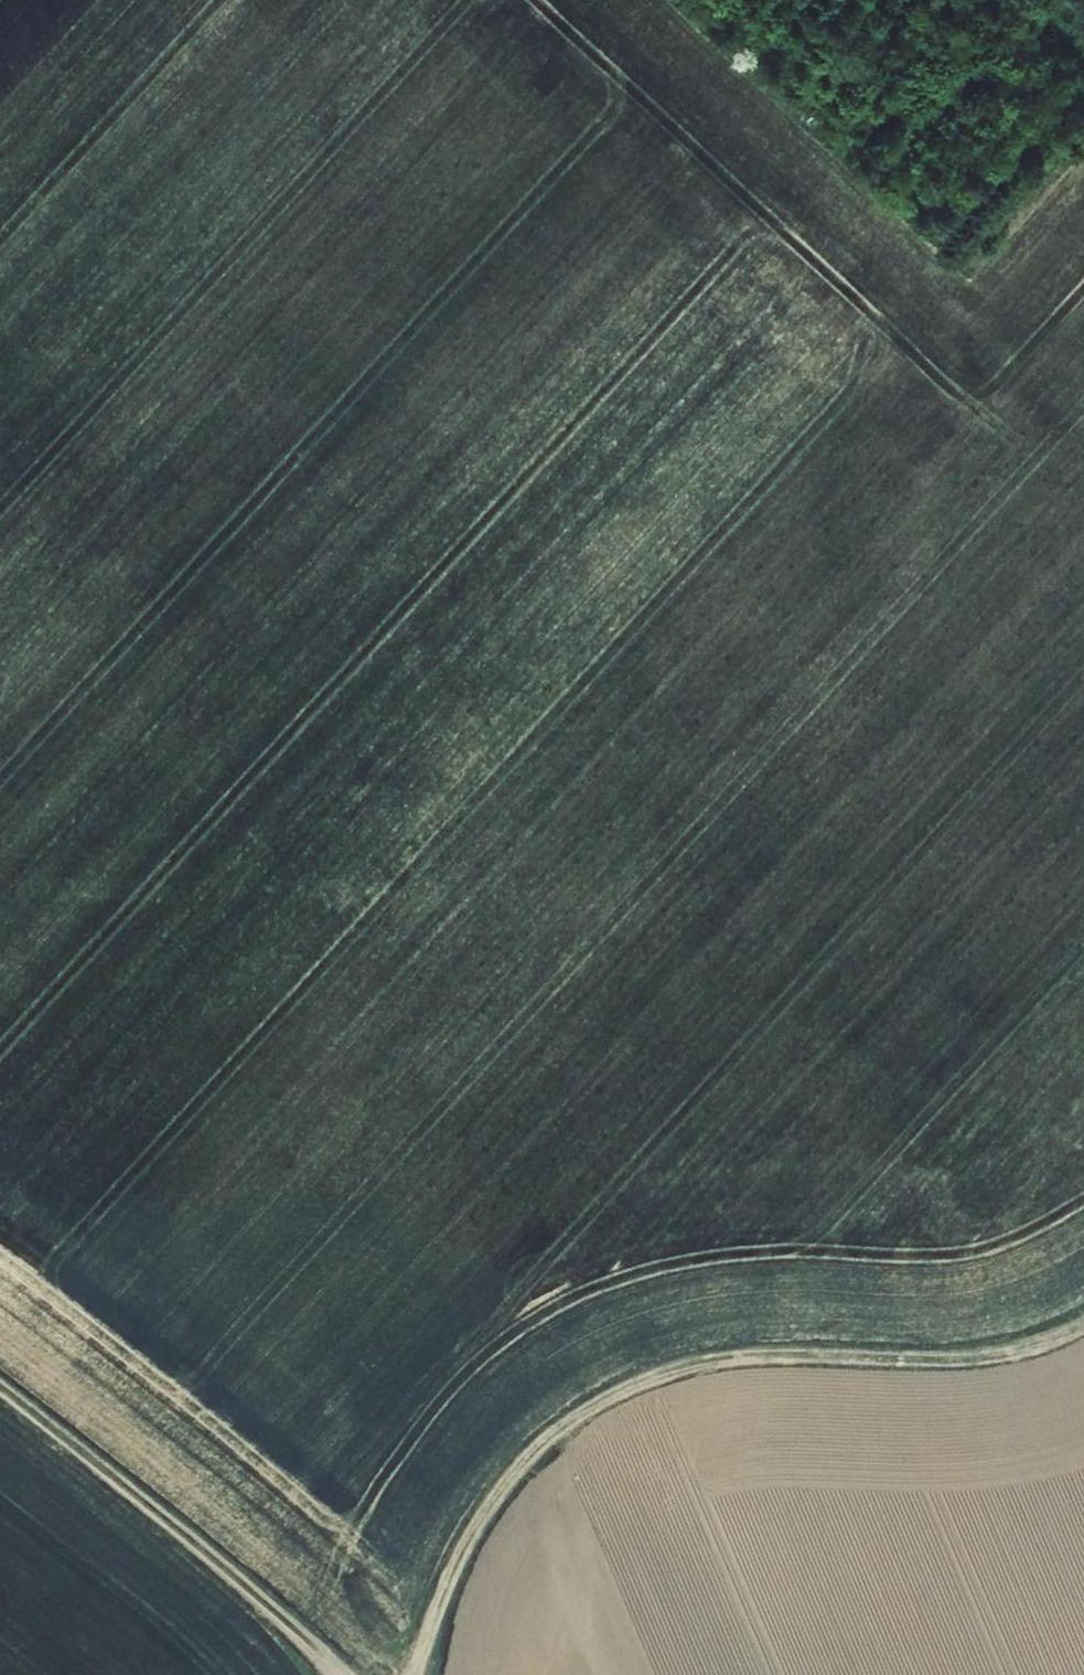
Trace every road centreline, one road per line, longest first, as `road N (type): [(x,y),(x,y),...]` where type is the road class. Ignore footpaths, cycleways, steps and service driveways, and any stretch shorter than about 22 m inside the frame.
road 1 (track): [(1083,1318),(1013,1355),(754,1355),(605,1396),(496,1487),(405,1674)]
road 2 (track): [(0,1394),(187,1535),(345,1674)]

